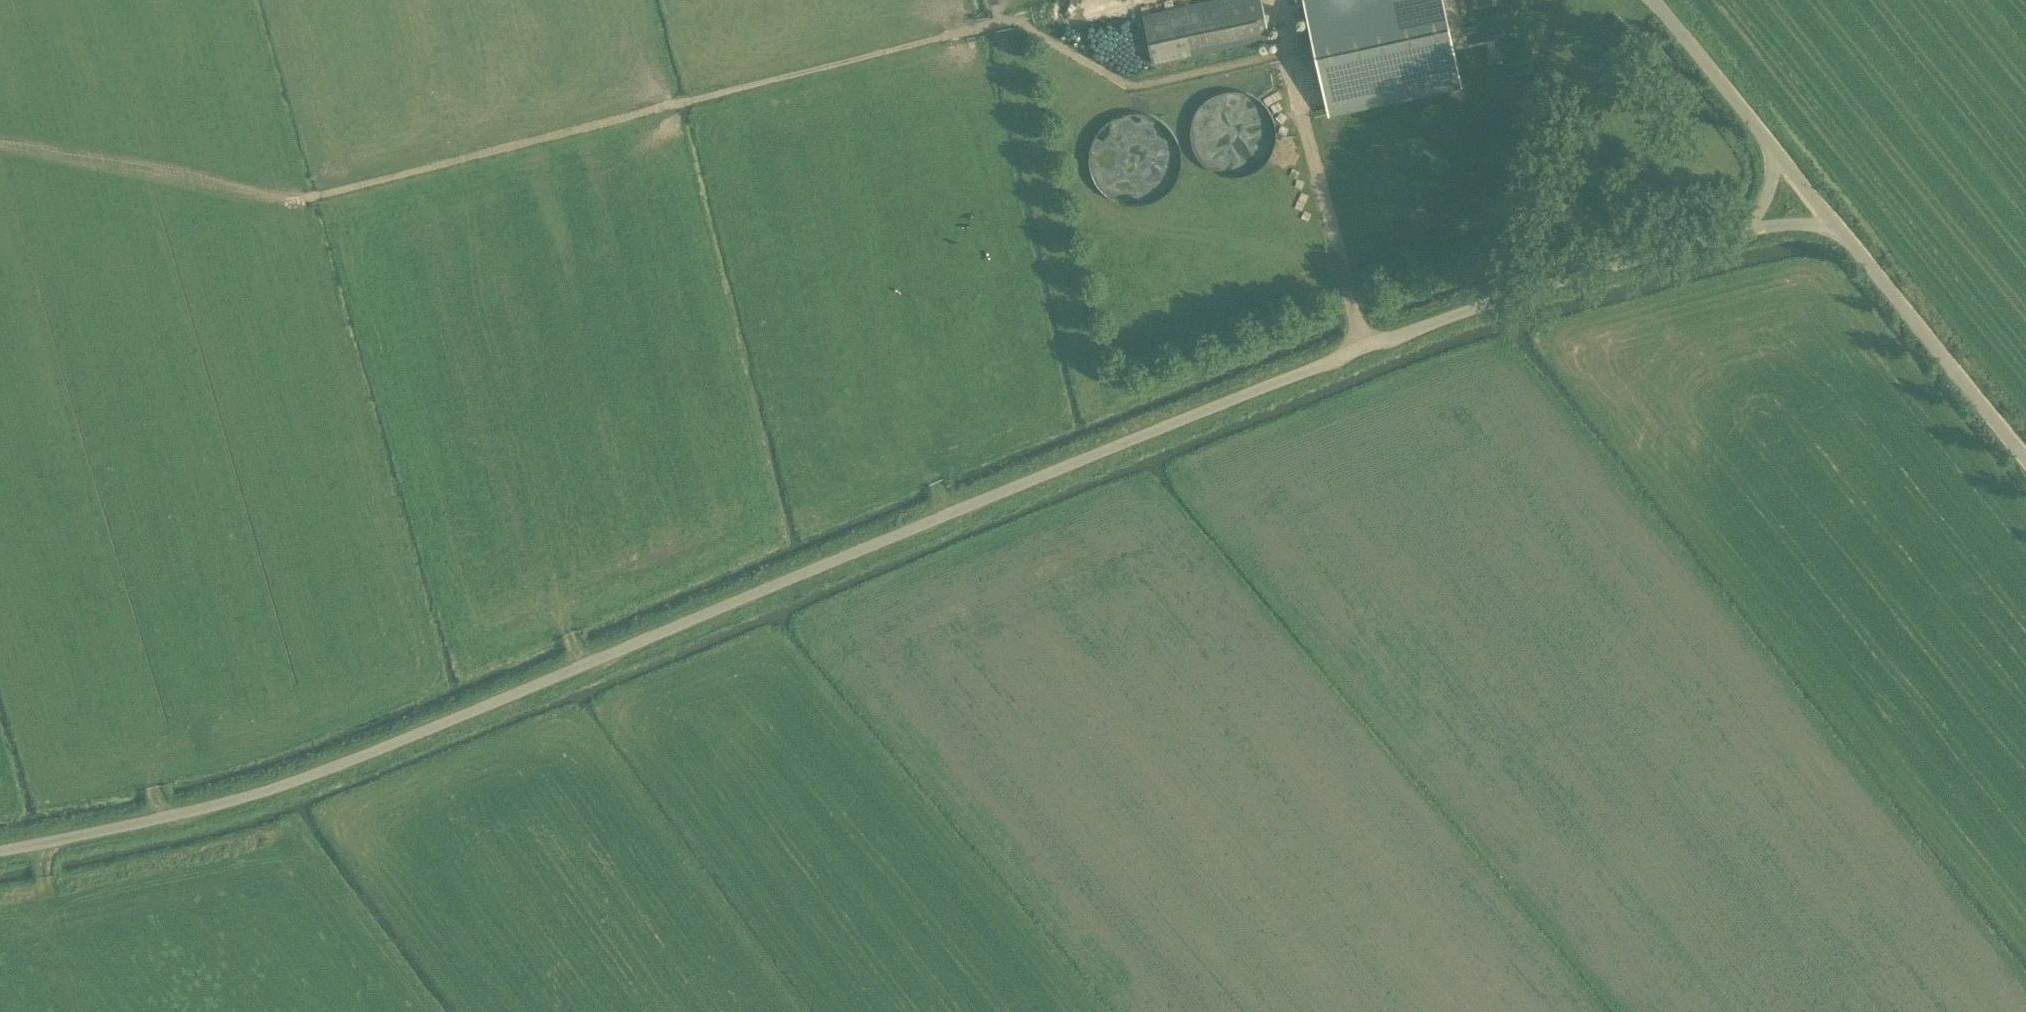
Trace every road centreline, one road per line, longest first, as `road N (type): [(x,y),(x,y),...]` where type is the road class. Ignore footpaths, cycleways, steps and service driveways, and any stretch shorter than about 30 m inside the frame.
road 1 (unclassified): [(0,851),(300,779),(1267,386),(1524,291),(1740,232)]
road 2 (unclassified): [(2025,457),(1844,232)]
road 3 (unclassified): [(1778,153),(1647,0)]

